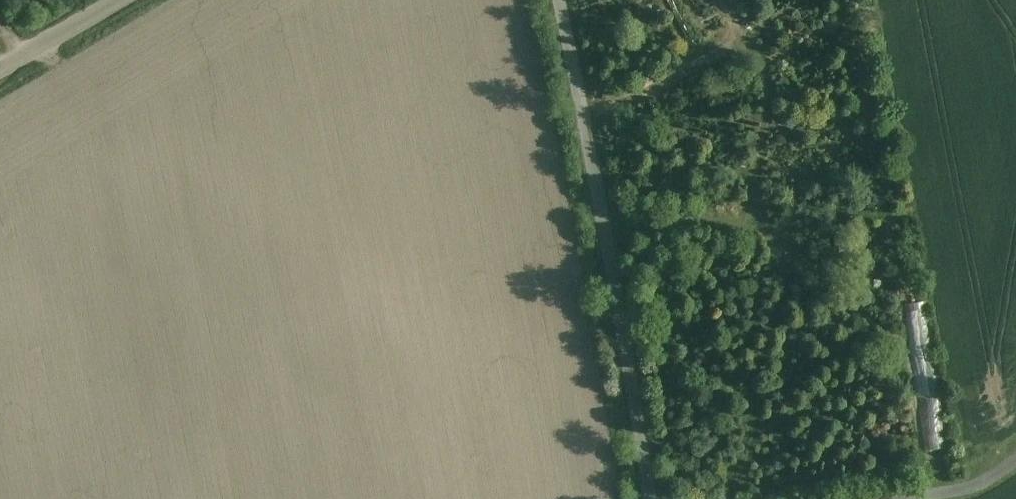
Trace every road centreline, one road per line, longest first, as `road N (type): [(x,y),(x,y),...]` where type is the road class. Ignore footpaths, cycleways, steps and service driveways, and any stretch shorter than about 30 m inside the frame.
road 1 (unclassified): [(554,0),(651,498)]
road 2 (unclassified): [(0,69),(120,0)]

